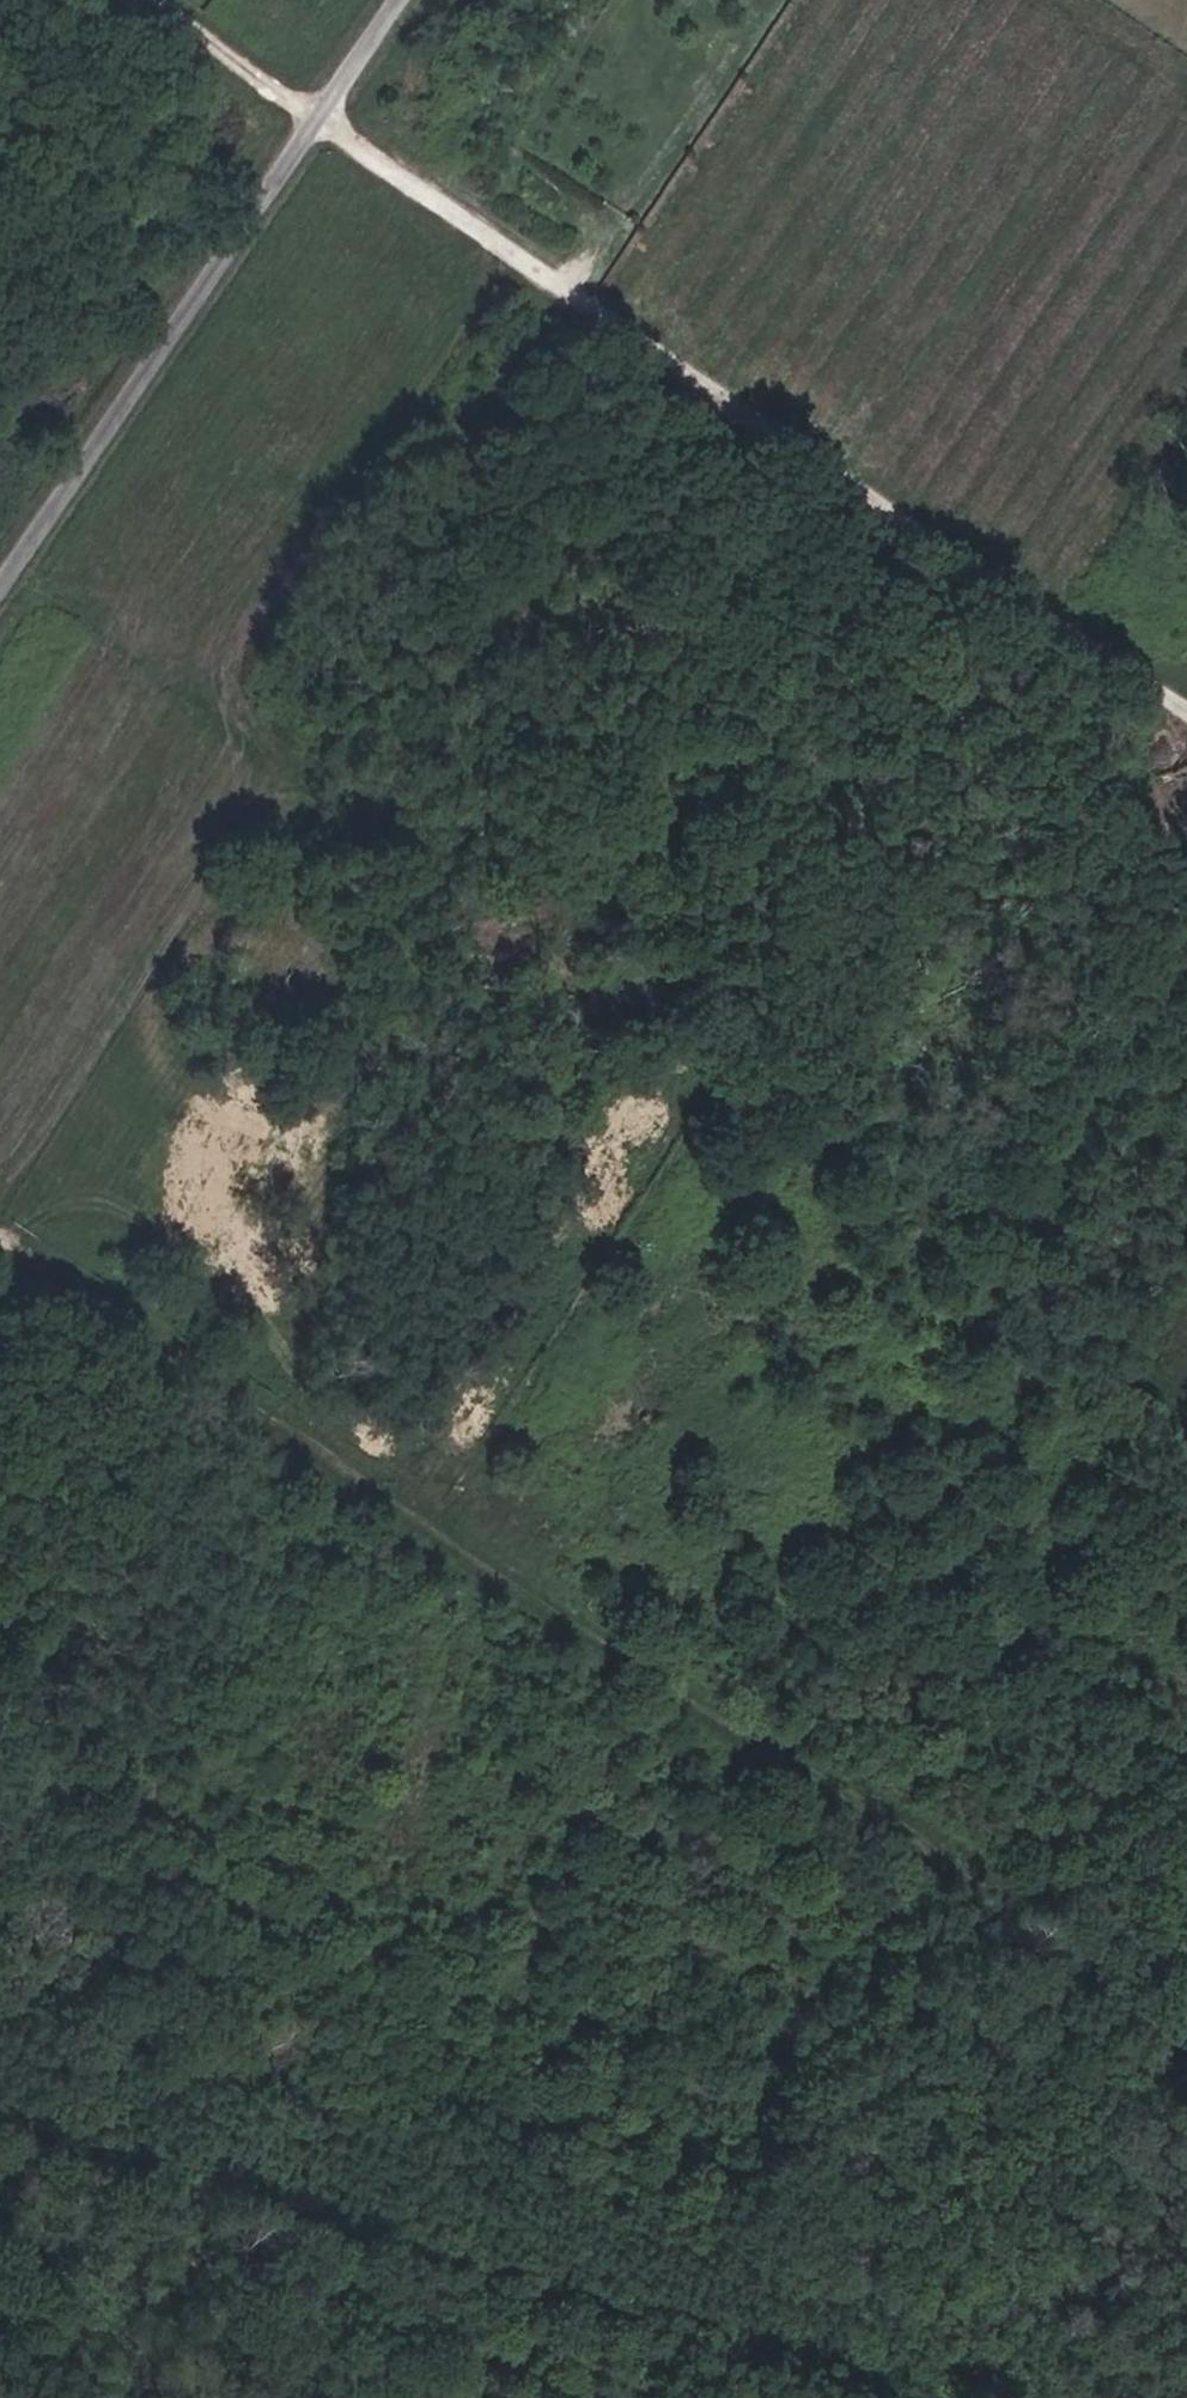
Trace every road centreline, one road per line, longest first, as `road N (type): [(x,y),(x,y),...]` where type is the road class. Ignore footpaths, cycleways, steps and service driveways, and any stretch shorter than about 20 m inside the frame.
road 1 (track): [(1186,706),(321,121),(167,0)]
road 2 (unclassified): [(0,593),(403,0)]

